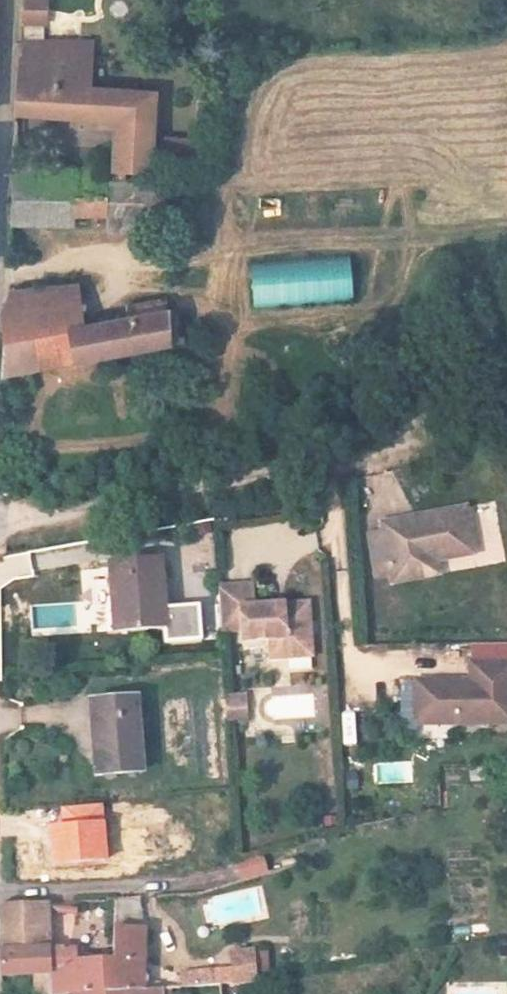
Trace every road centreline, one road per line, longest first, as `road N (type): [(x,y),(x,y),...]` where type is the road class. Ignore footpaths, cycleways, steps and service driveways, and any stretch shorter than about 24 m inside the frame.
road 1 (track): [(0,277),(296,231),(424,239),(506,228)]
road 2 (residential): [(0,524),(372,457)]
road 3 (residential): [(8,0),(0,150)]

